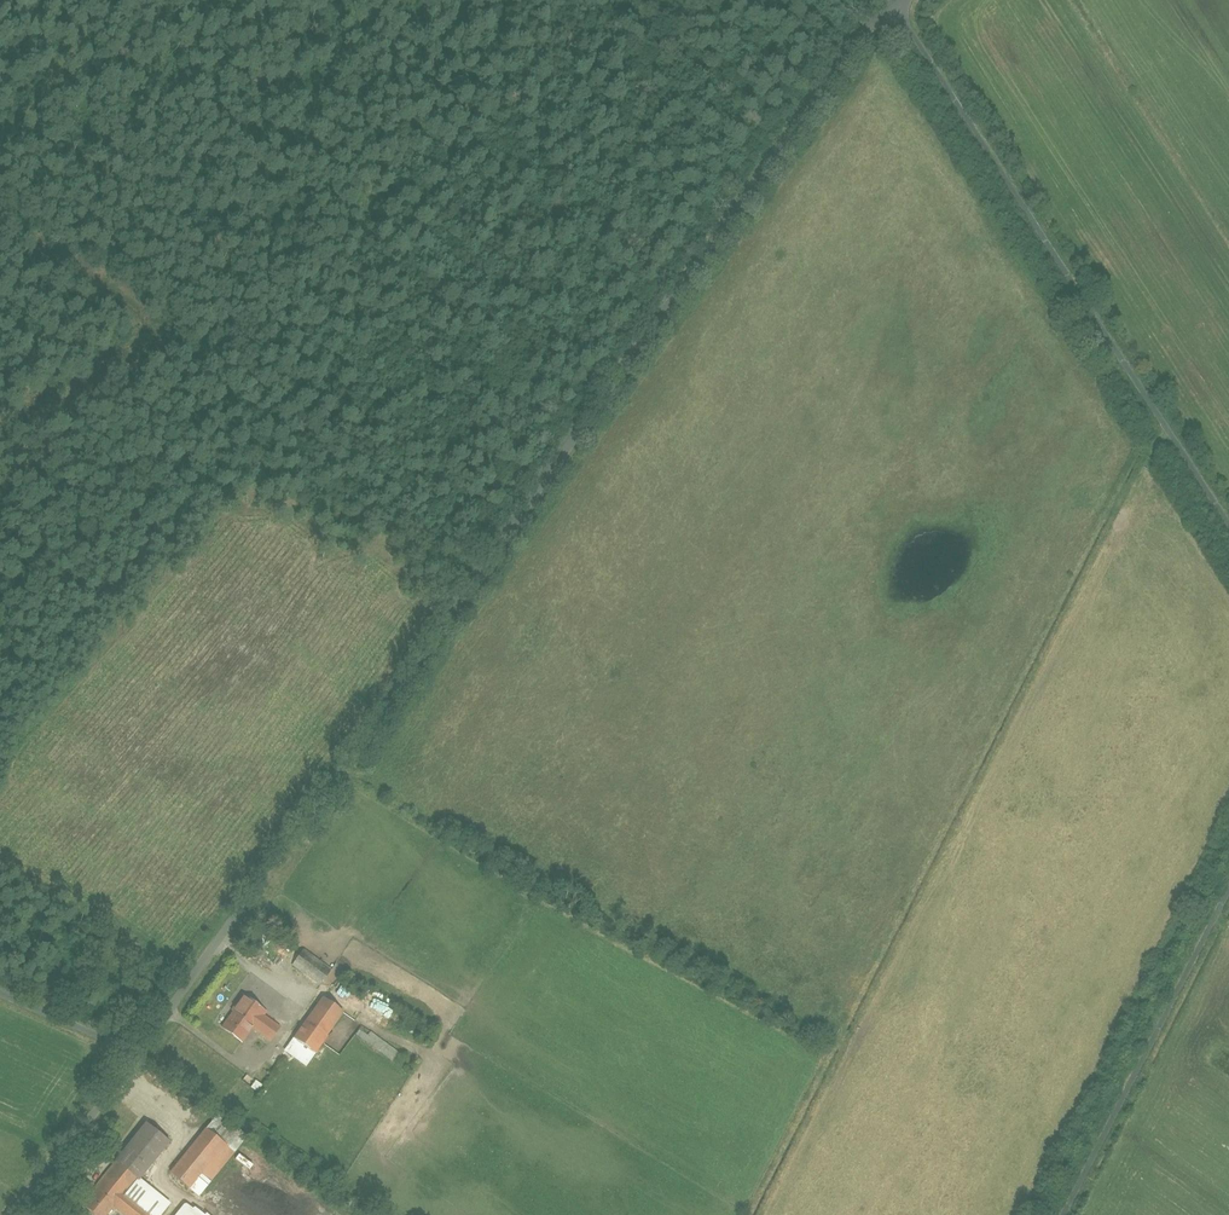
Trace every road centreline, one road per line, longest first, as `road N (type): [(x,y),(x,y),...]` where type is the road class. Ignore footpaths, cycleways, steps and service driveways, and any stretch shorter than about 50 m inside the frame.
road 1 (residential): [(857,0),(801,52),(136,1049)]
road 2 (unclassified): [(1228,522),(1029,216),(904,0)]
road 3 (unclassified): [(1068,1214),(1228,902)]
road 4 (residential): [(136,1049),(14,1214)]
road 5 (residential): [(136,1049),(0,984)]

